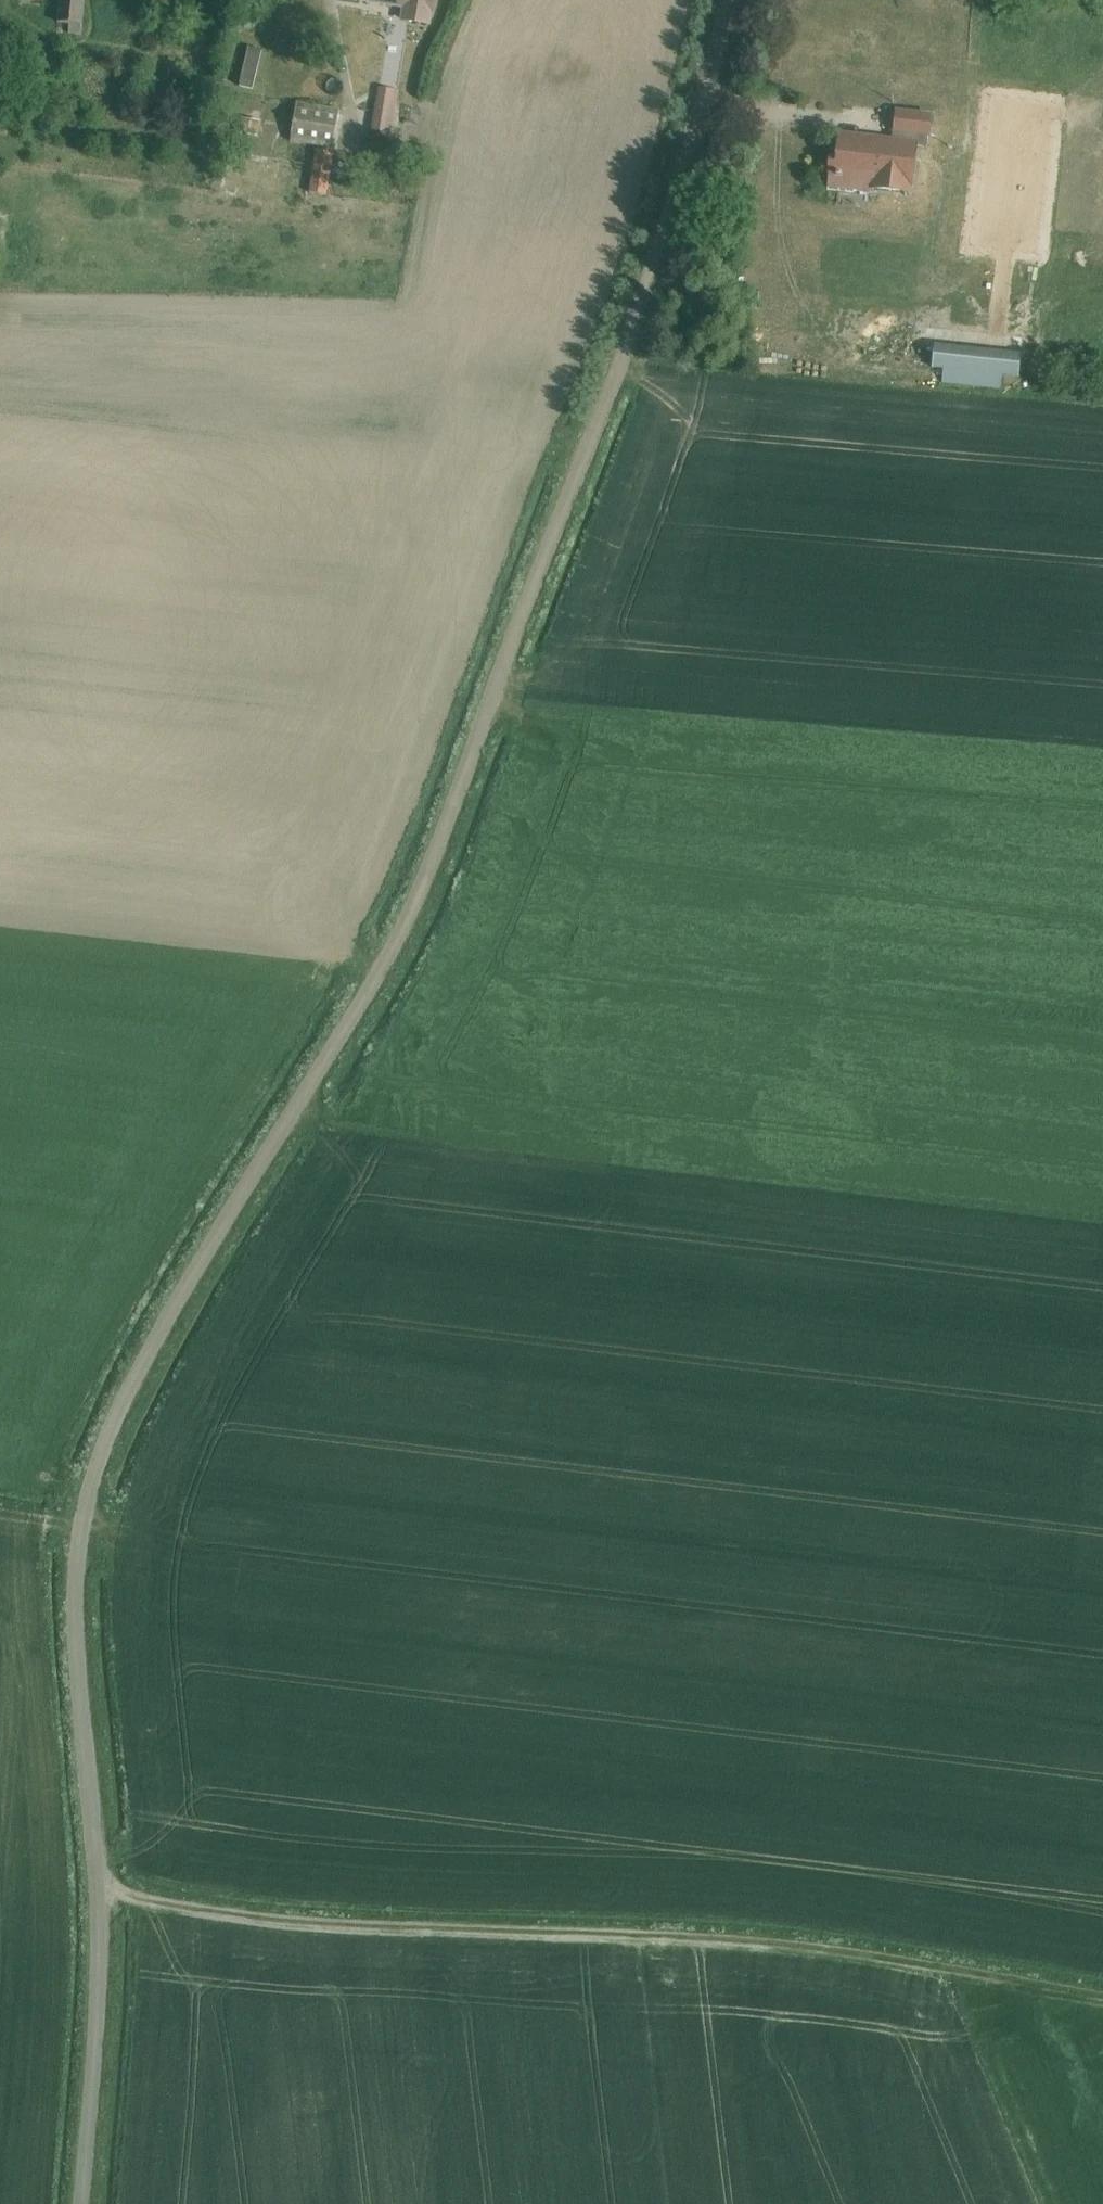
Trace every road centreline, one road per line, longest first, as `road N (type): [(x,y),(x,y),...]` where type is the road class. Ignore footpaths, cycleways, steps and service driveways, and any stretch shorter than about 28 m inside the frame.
road 1 (unclassified): [(82,2203),(99,1877),(74,1564),(92,1482),(191,1282),(404,934),(659,260),(729,0)]

